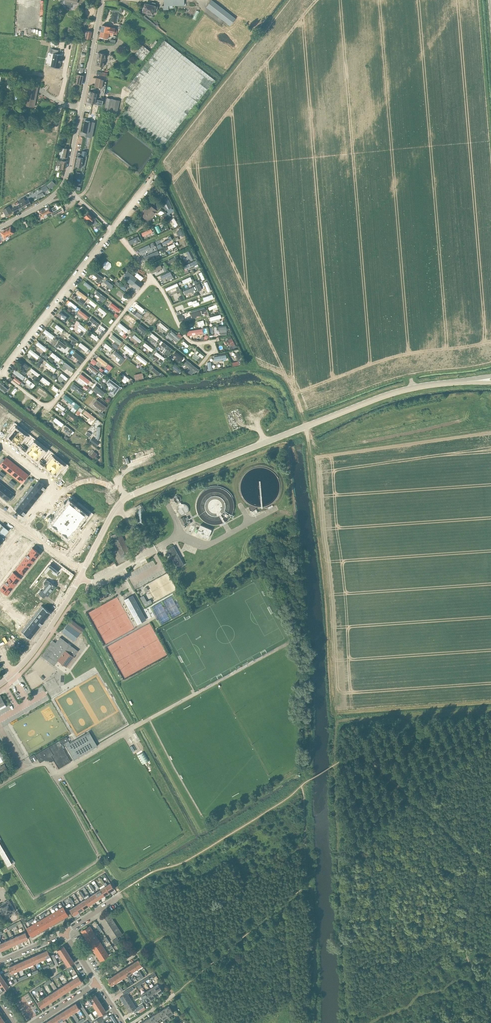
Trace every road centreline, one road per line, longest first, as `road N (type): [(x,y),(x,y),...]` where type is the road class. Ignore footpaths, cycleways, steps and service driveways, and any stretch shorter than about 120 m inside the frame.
road 1 (tertiary): [(478,380),(381,397),(116,508)]
road 2 (residential): [(69,168),(102,0)]
road 3 (track): [(118,898),(127,893),(203,1022)]
road 4 (residential): [(23,528),(56,486),(0,442)]

